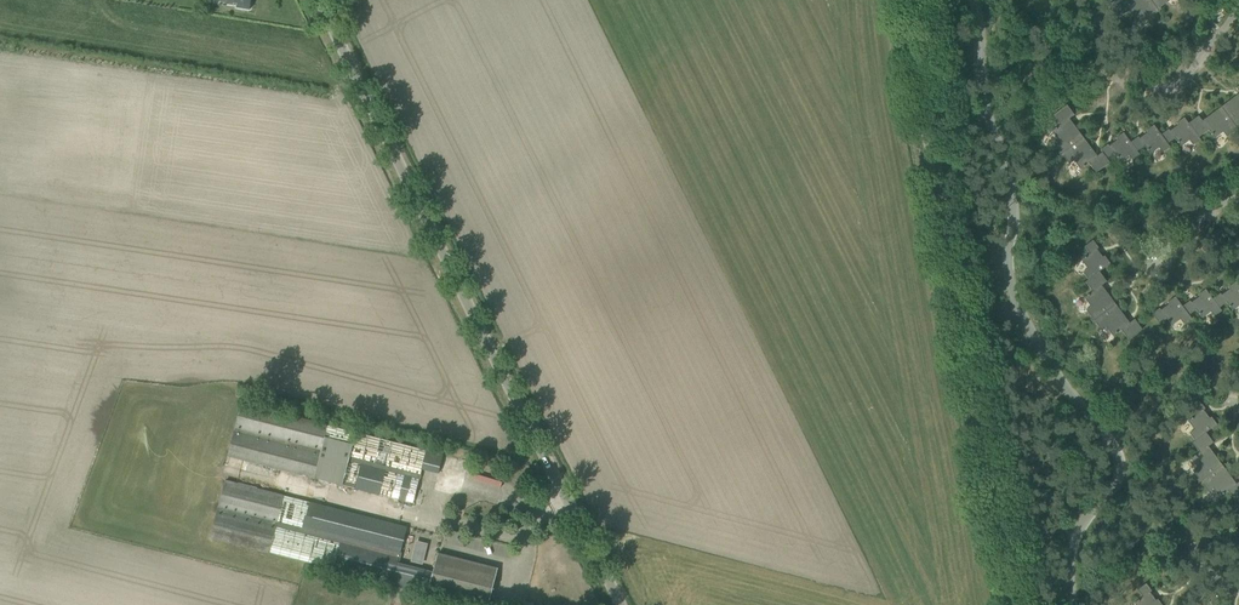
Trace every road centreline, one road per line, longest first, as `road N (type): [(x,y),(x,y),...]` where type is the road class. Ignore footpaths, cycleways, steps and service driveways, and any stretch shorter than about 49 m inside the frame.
road 1 (unclassified): [(617,604),(319,0)]
road 2 (track): [(901,0),(1002,604)]

